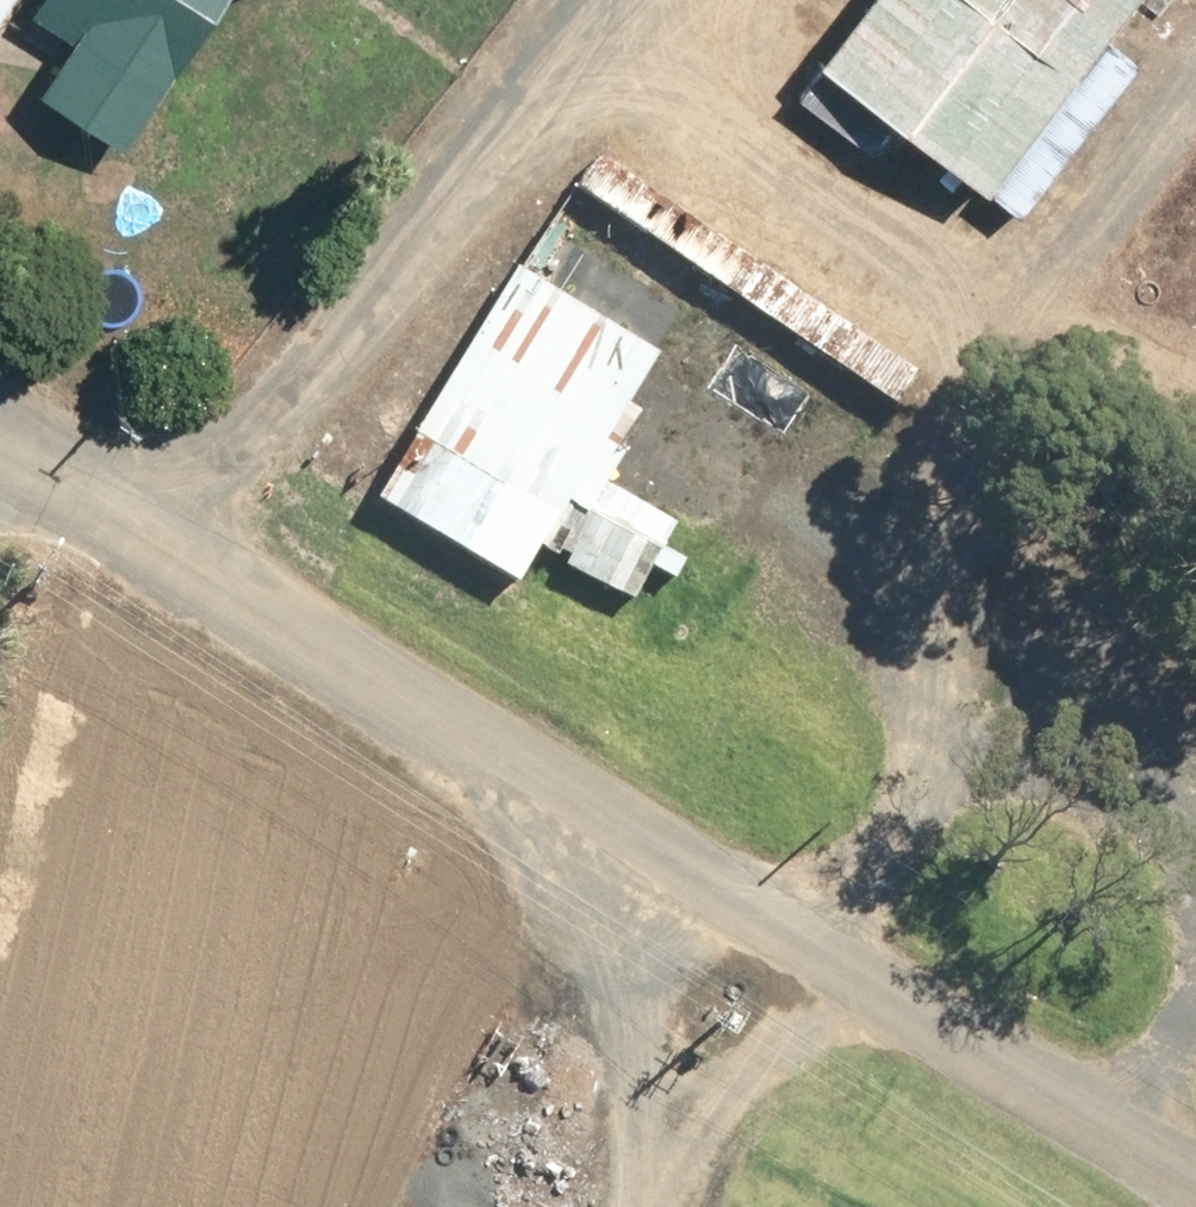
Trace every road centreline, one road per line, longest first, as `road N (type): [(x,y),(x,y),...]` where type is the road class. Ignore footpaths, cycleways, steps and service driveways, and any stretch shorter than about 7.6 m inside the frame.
road 1 (unclassified): [(1195,1170),(0,448)]
road 2 (track): [(156,542),(656,0)]
road 3 (track): [(1195,42),(1001,300),(907,272),(761,178),(622,166)]
road 4 (track): [(1001,300),(976,370),(973,520),(988,643),(947,801),(835,952)]
road 5 (track): [(599,1206),(621,982),(541,775)]
road 6 (track): [(1001,300),(1195,408)]
road 7 (track): [(622,166),(471,201)]

